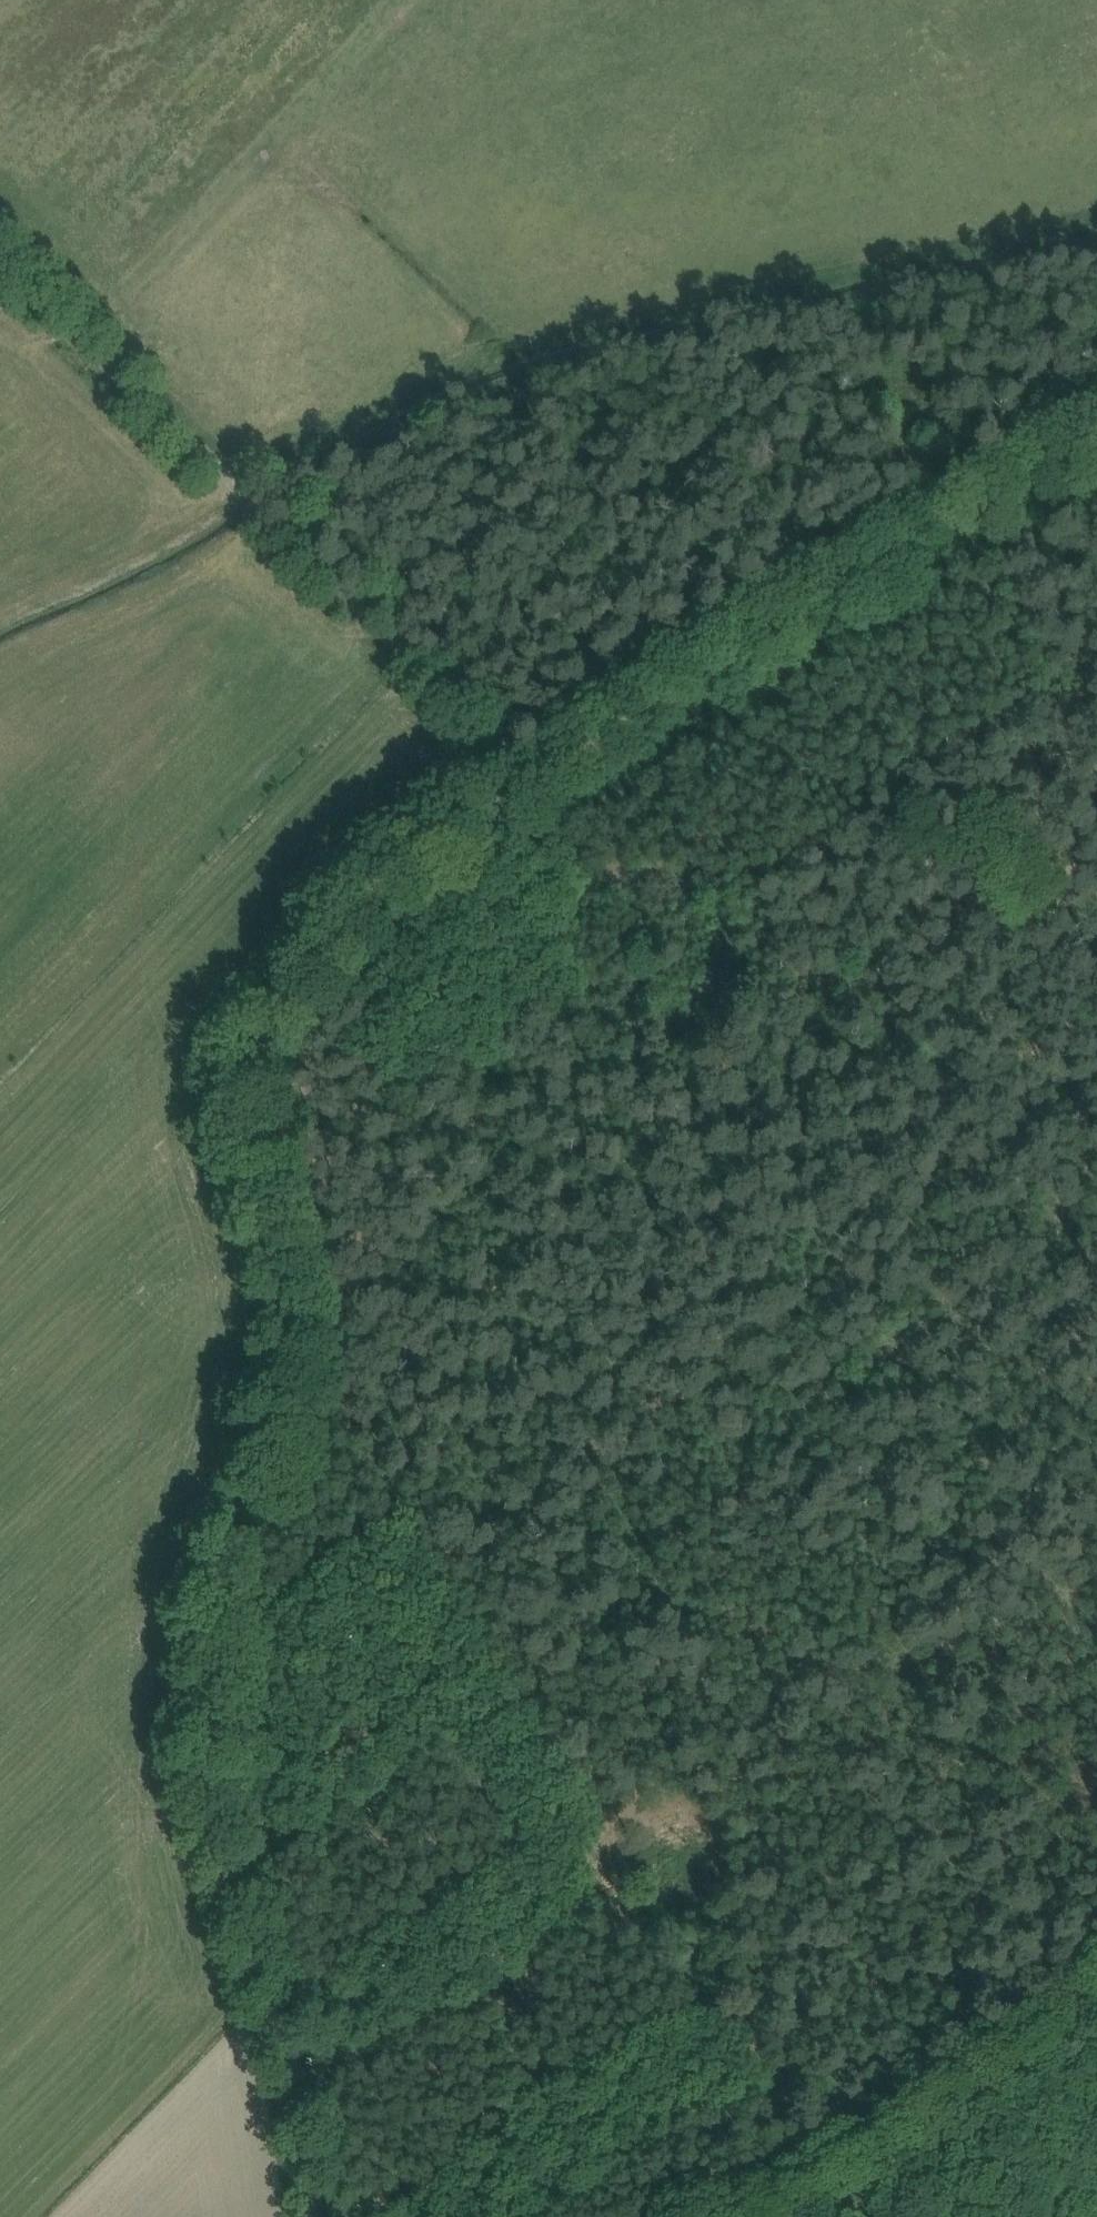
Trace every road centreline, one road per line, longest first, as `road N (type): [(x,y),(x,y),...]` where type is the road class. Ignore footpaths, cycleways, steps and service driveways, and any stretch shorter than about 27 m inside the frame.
road 1 (track): [(1096,447),(379,851),(233,1085),(285,1326),(204,1721),(202,1791),(288,2067),(310,2216)]
road 2 (track): [(752,2216),(1096,1993)]

